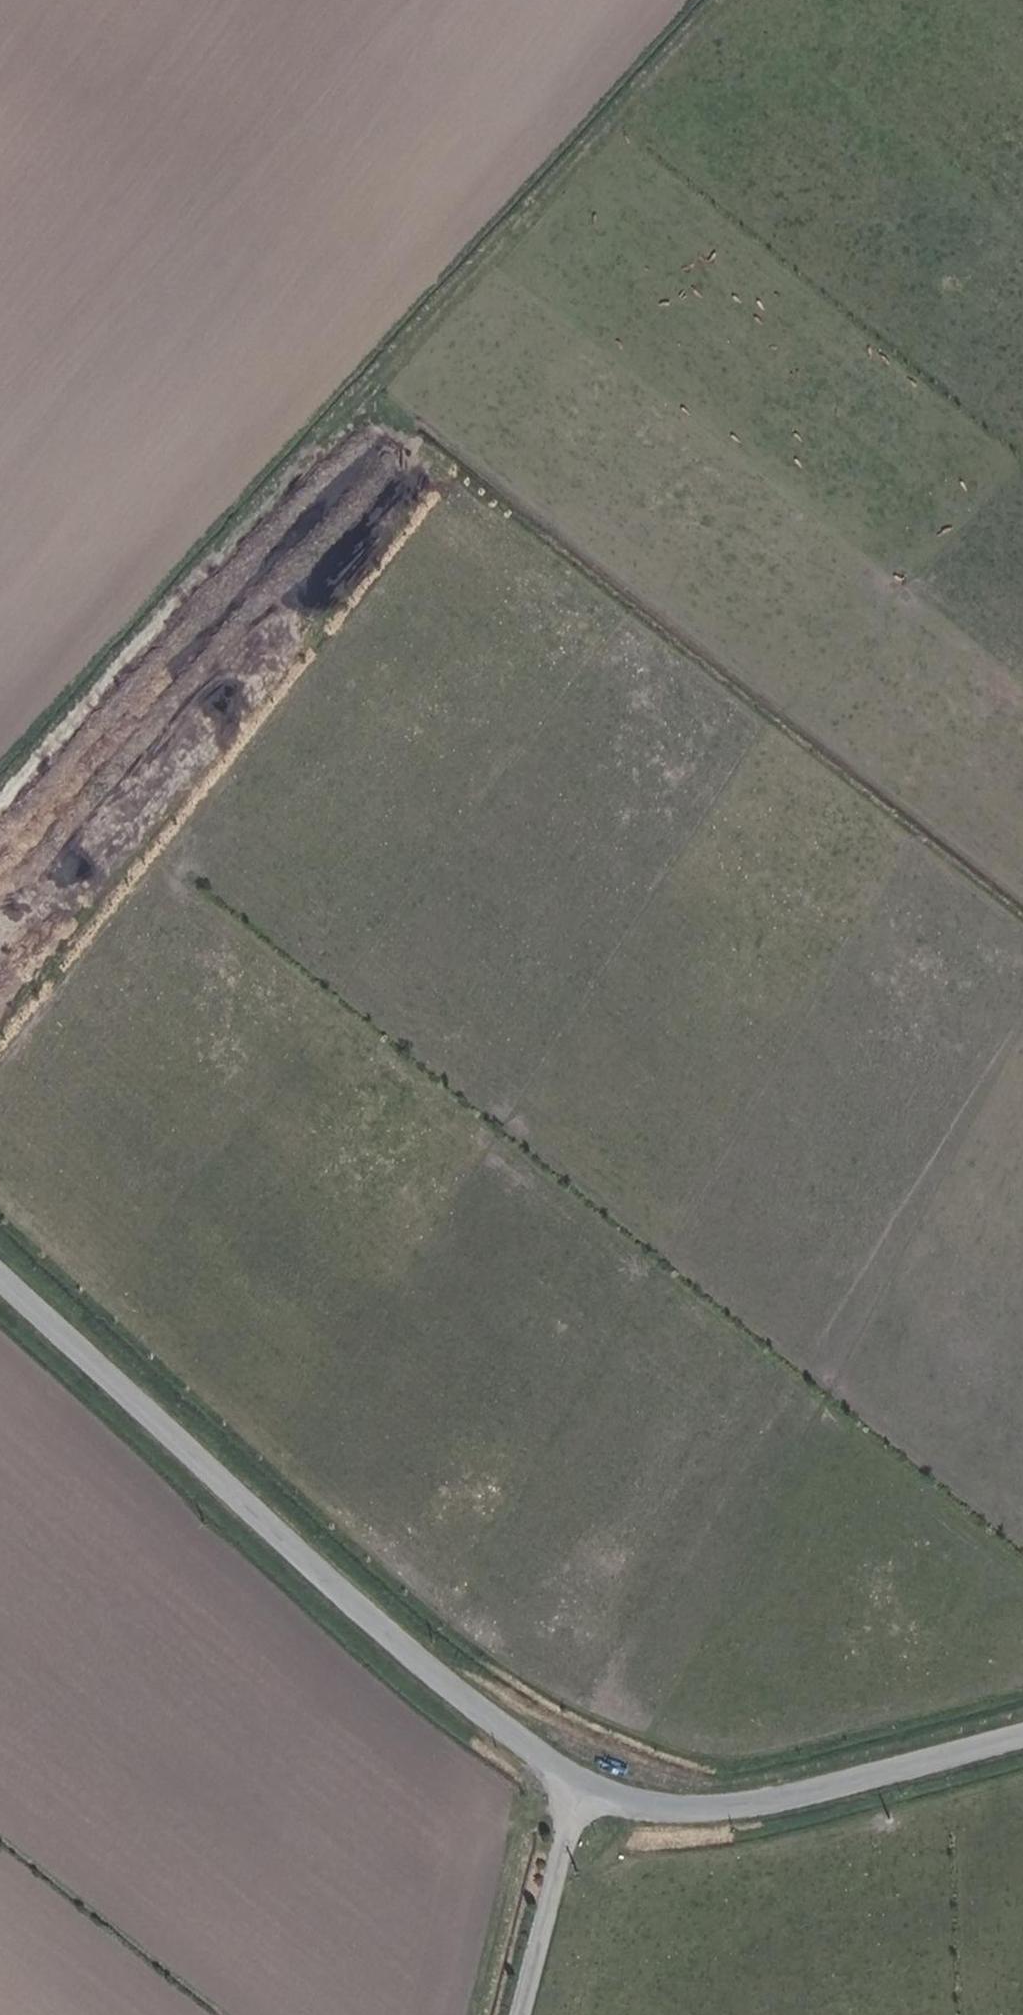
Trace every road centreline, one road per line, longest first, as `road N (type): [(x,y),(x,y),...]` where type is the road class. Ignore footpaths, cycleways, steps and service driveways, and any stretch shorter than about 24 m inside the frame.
road 1 (tertiary): [(0,1274),(509,1730),(583,1780)]
road 2 (tertiary): [(583,1780),(637,1802),(688,1810),(756,1804),(1022,1736)]
road 3 (unclassified): [(524,2014),(583,1780)]

